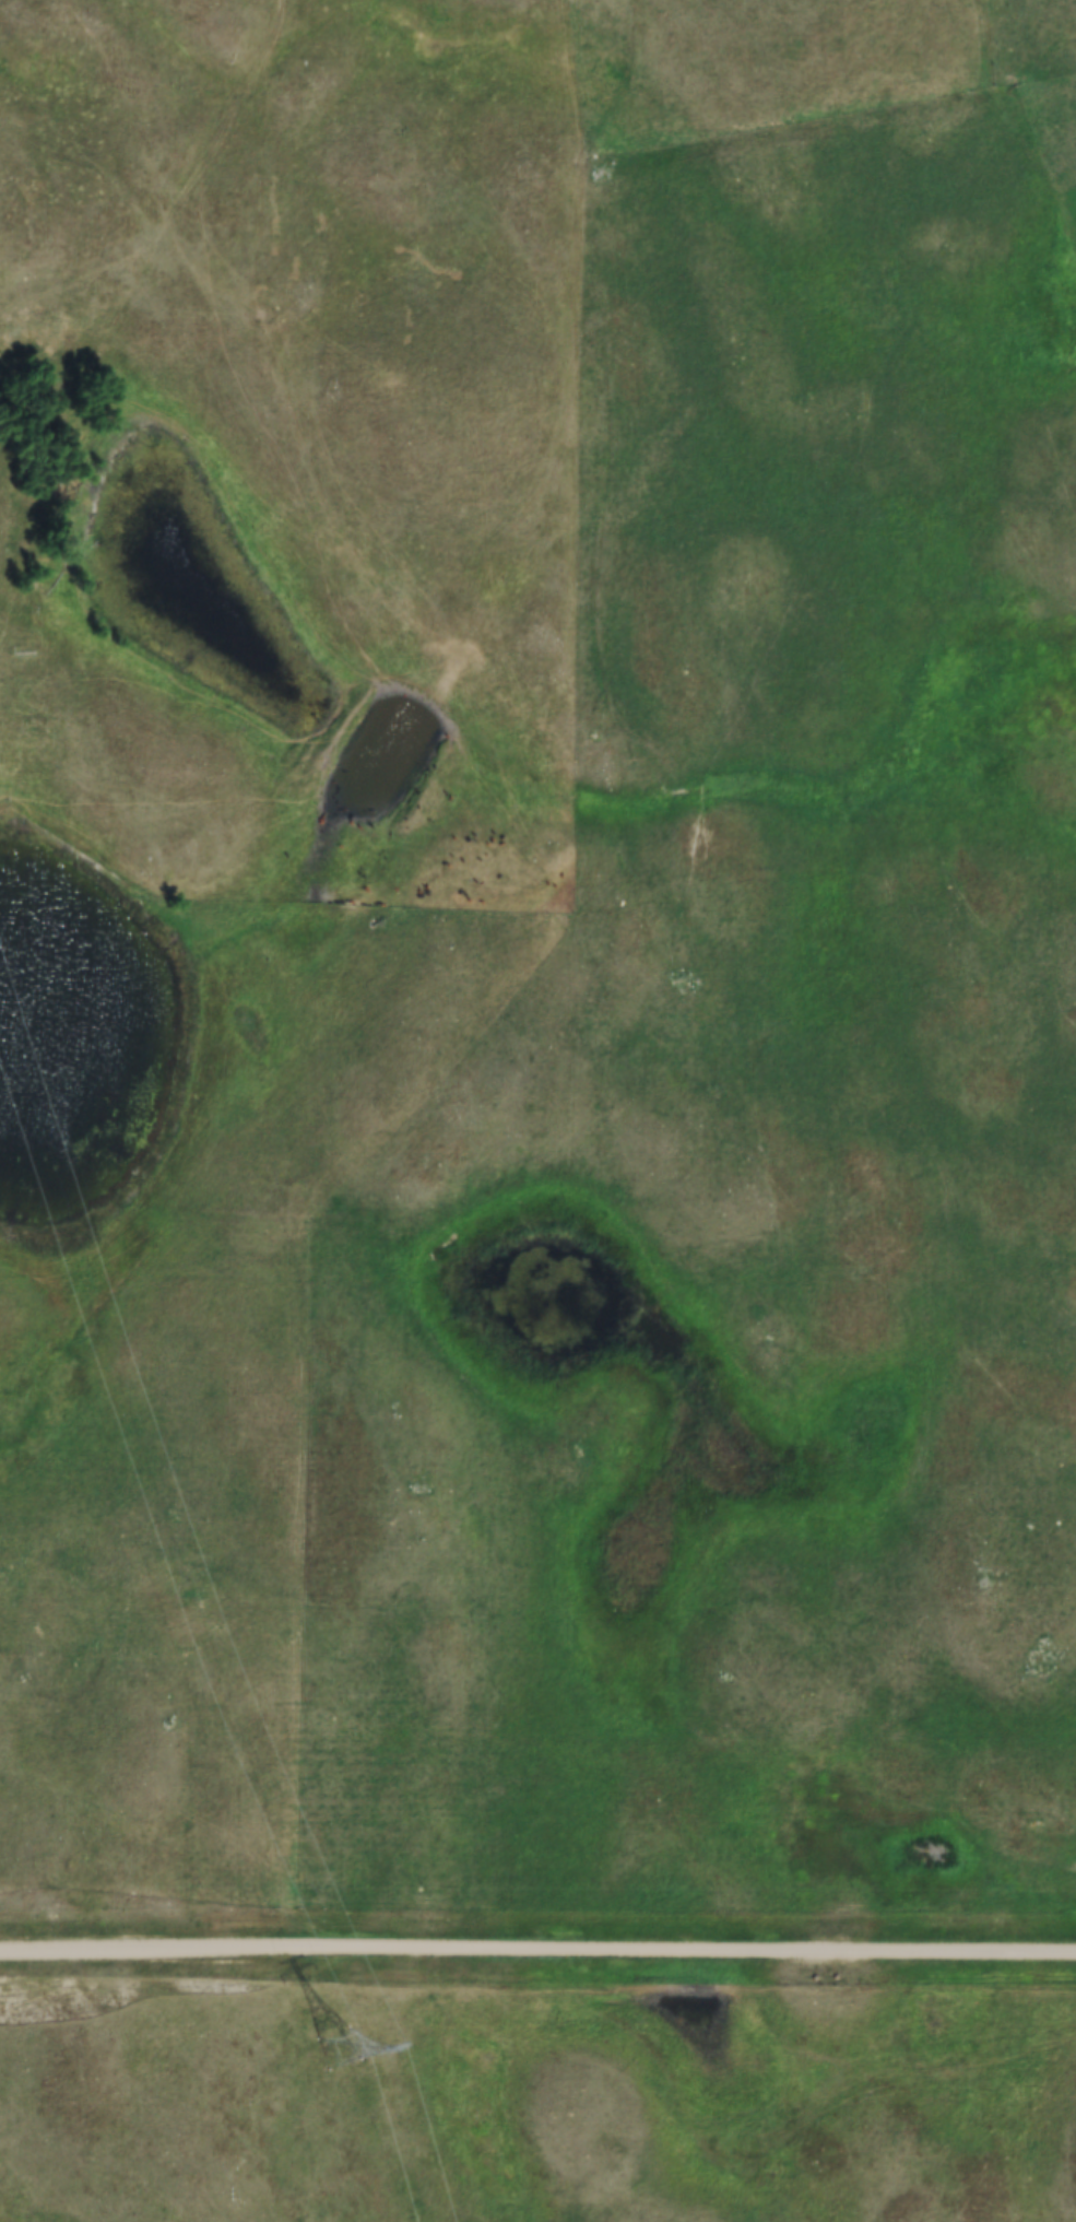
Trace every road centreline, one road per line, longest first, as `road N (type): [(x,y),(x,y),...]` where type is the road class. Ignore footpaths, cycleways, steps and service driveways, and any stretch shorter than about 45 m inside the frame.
road 1 (residential): [(1075,1957),(0,1954)]

